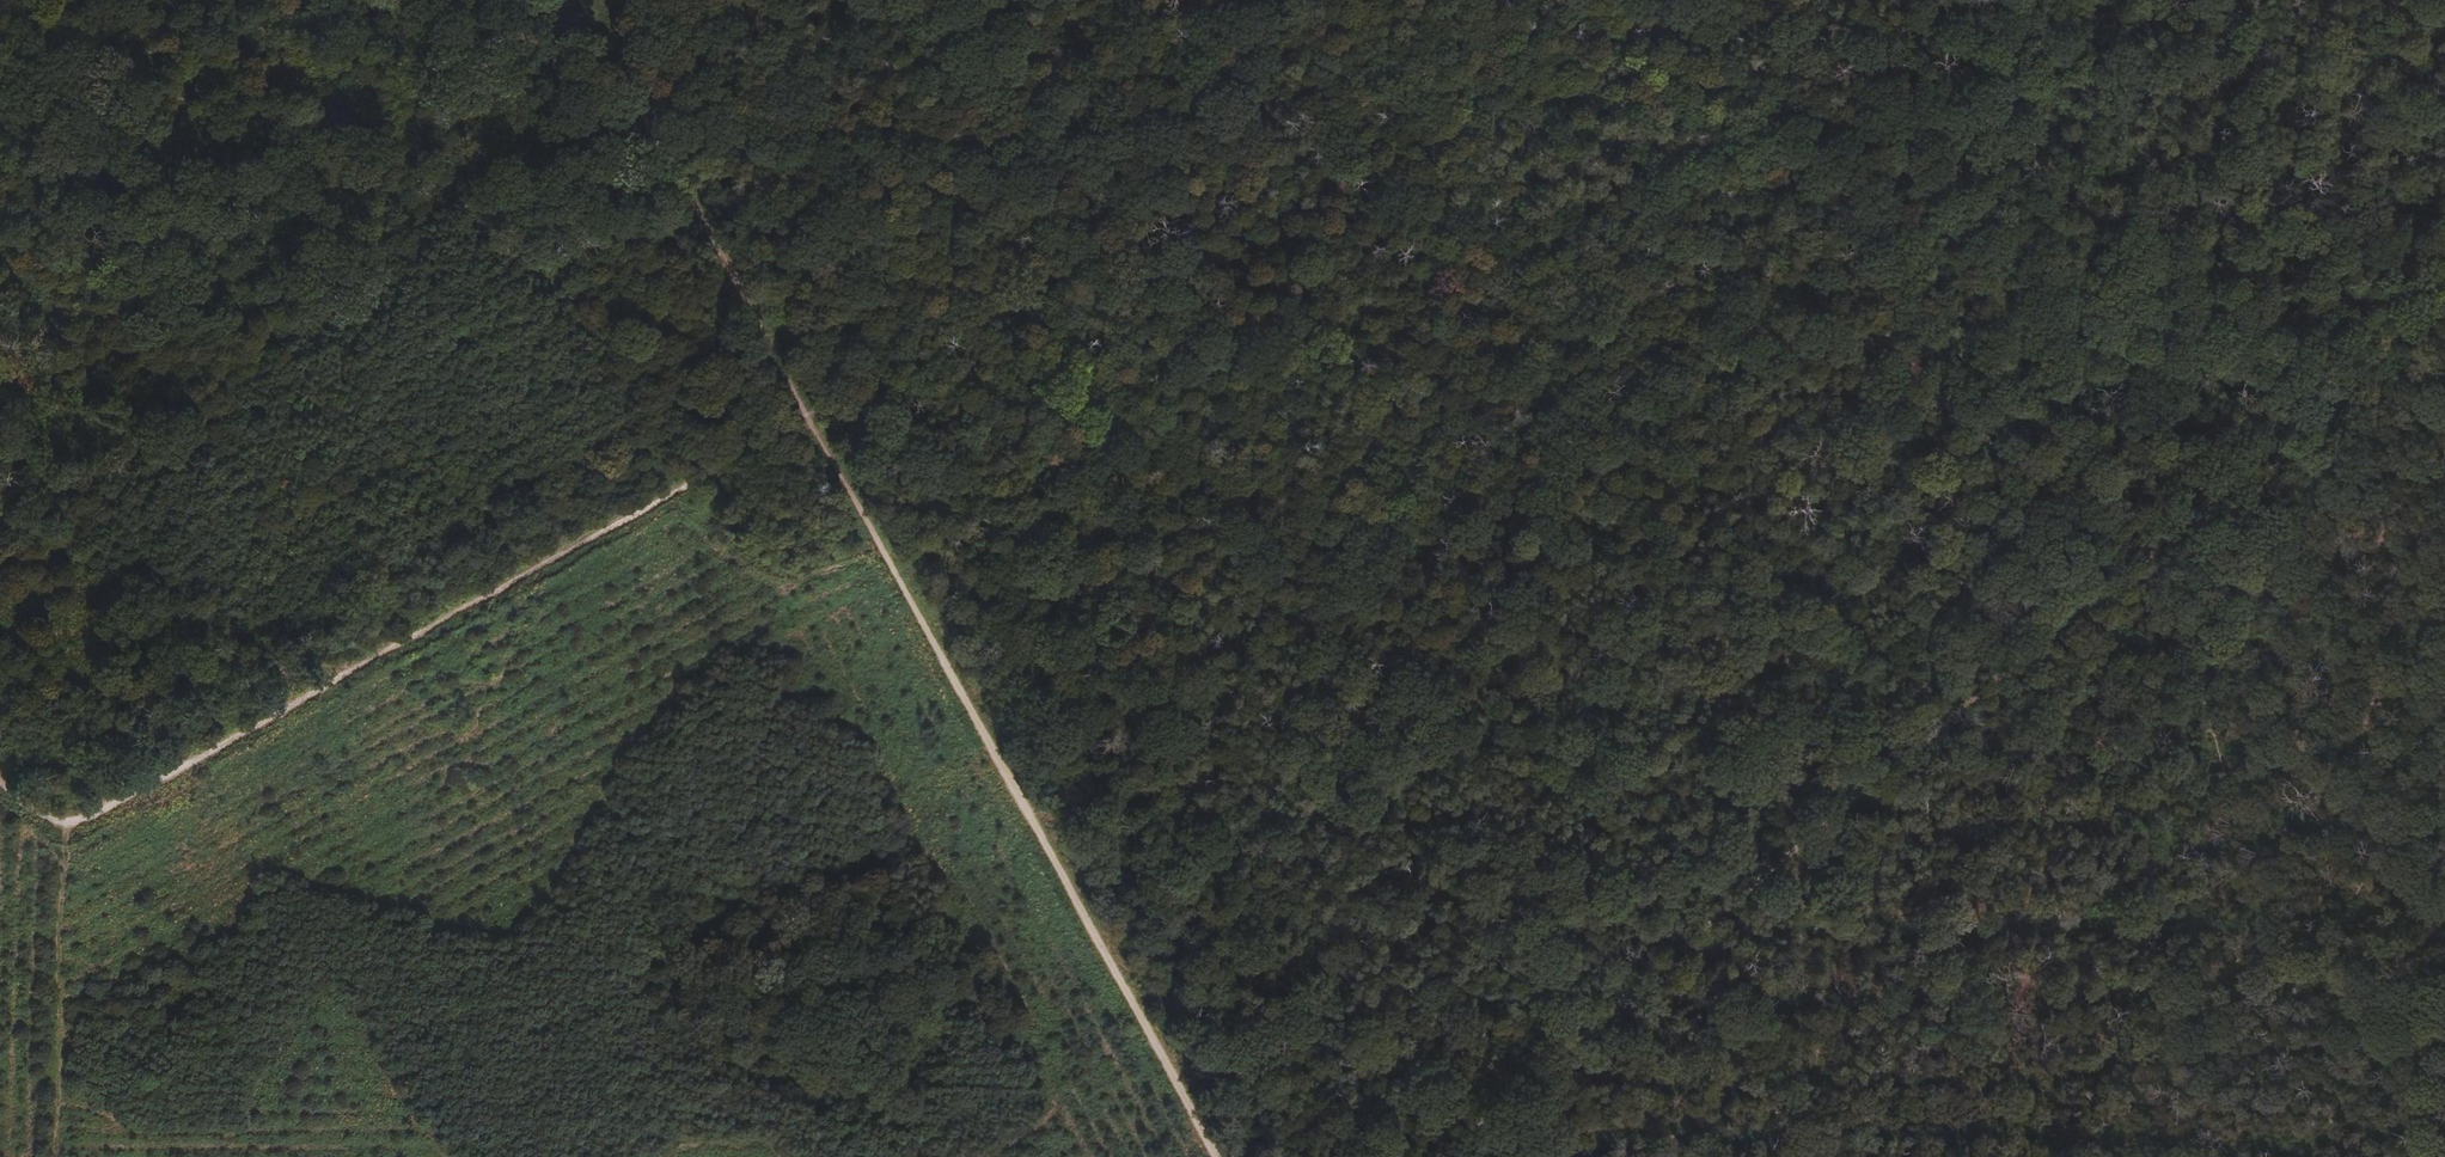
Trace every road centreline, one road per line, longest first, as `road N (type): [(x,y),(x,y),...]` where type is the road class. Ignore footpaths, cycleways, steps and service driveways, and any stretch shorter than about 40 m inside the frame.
road 1 (track): [(1552,0),(58,825)]
road 2 (track): [(1430,1156),(2444,299)]
road 3 (track): [(570,0),(1210,1156)]

